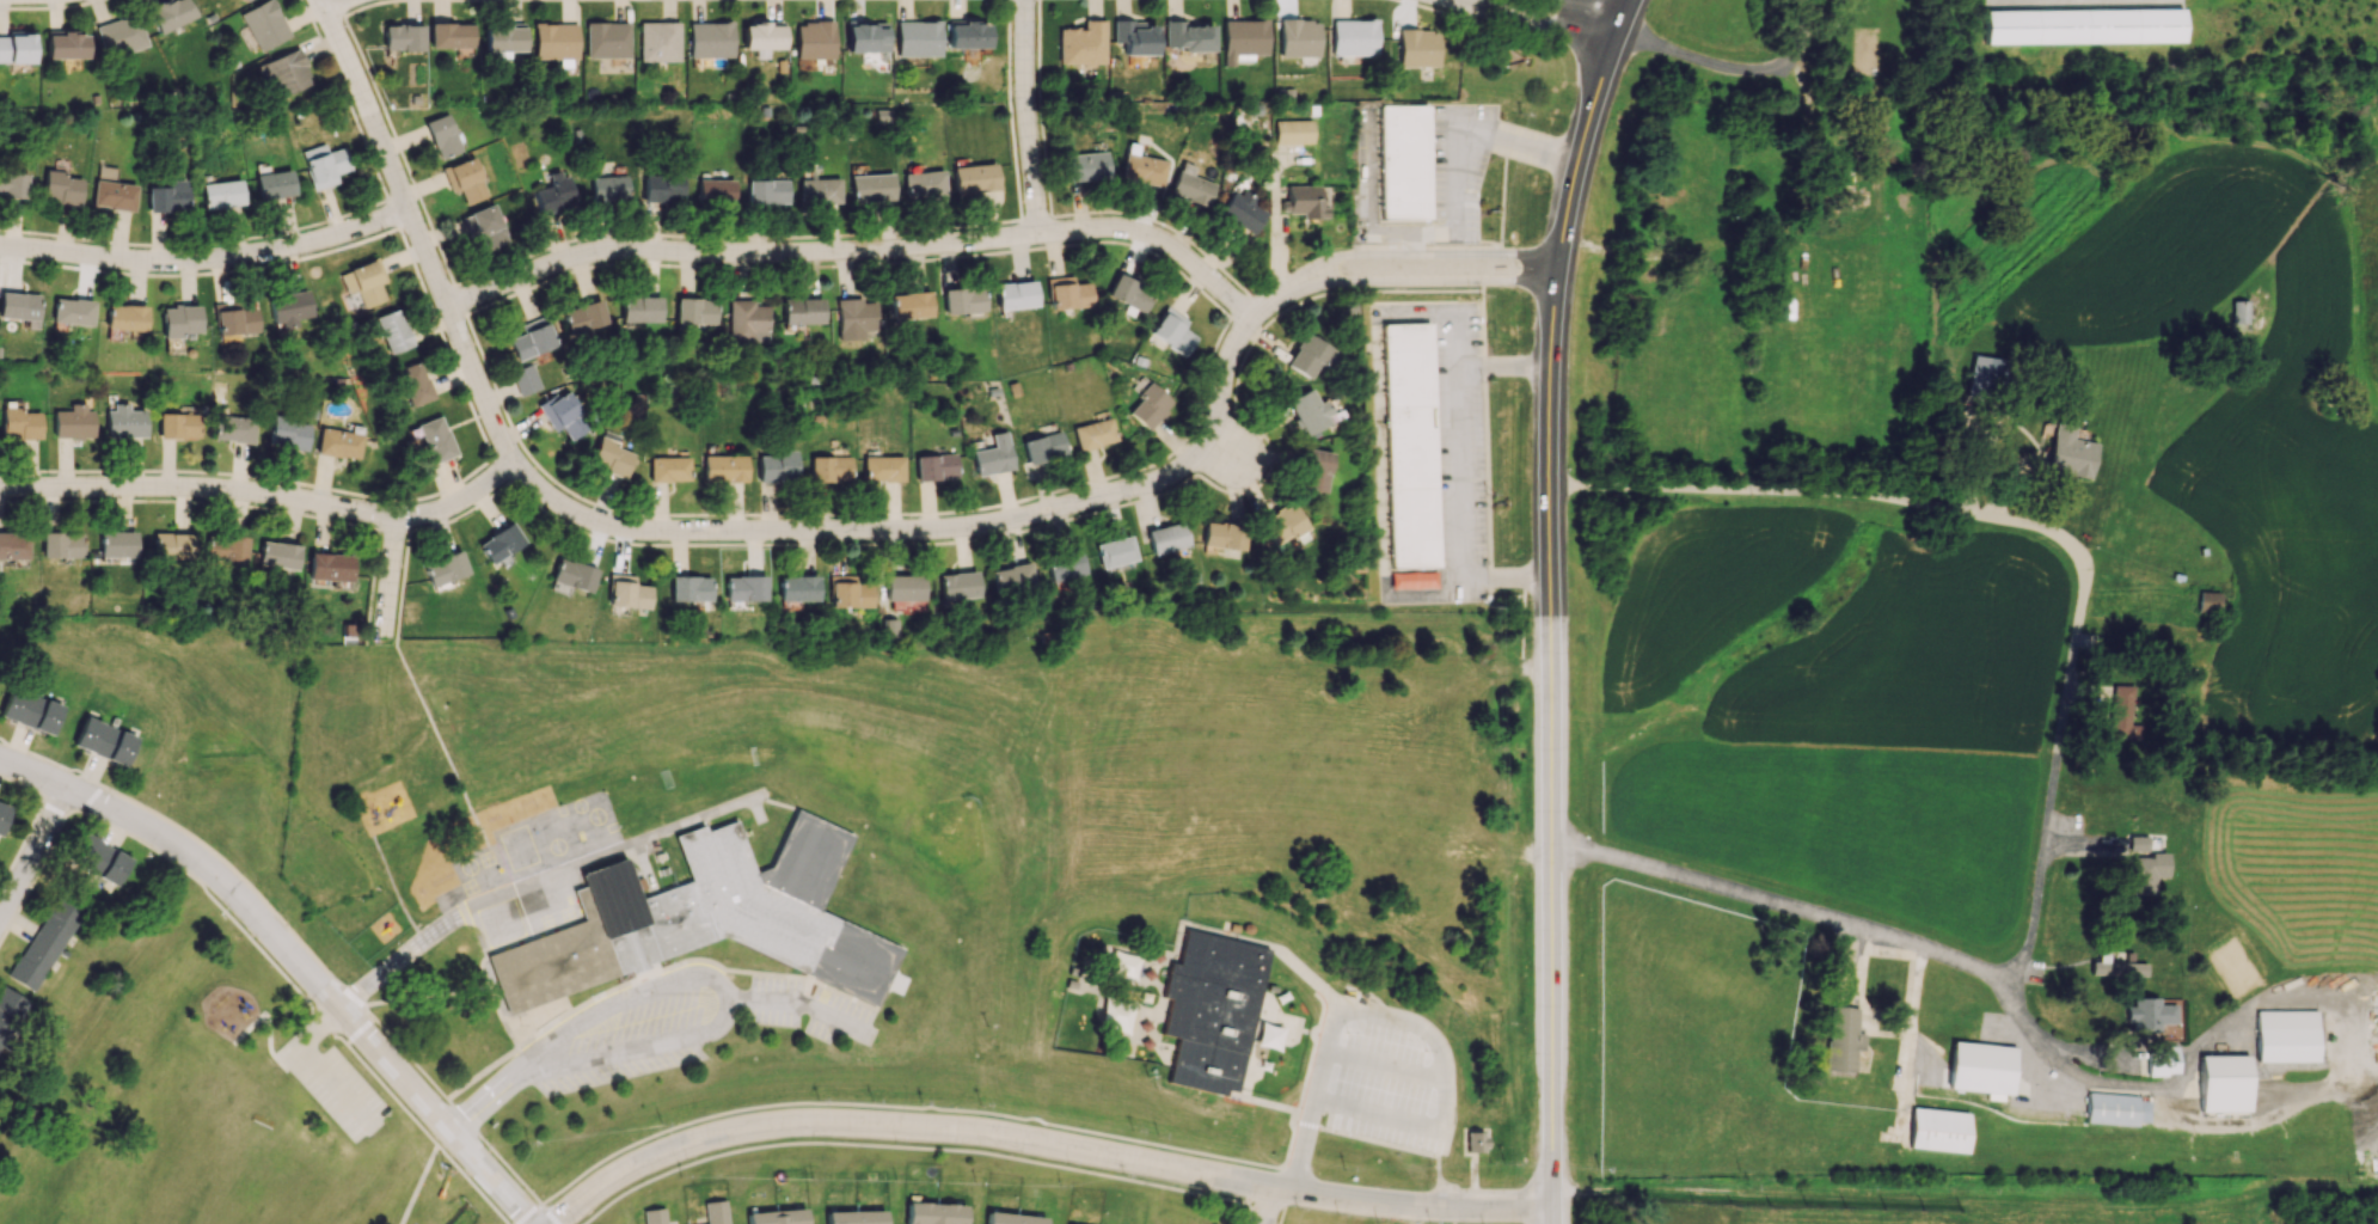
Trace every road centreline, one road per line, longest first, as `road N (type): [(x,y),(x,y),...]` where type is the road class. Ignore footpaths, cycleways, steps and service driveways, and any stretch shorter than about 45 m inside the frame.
road 1 (secondary): [(1629,0),(1577,157),(1550,336),(1551,1207)]
road 2 (tertiary): [(550,1223),(606,1180),(666,1149),(737,1128),(808,1121),(1001,1133),(1346,1201),(1551,1207)]
road 3 (residential): [(519,464),(544,495),(580,515),(644,534),(871,536),(1016,522),(1166,476),(1206,452),(1218,436),(1240,338),(1287,286)]
road 4 (residential): [(453,312),(601,255),(727,256),(1110,233),(1158,244),(1251,318)]
road 5 (residential): [(0,490),(240,488),(396,514),(452,503),(519,464)]
road 6 (residential): [(0,761),(135,819),(195,859),(338,1009)]
road 7 (residential): [(412,212),(249,258),(119,259),(0,246)]
road 8 (track): [(1520,669),(1292,666),(1258,693),(1203,776)]
road 9 (residential): [(338,1009),(532,1223)]
road 10 (residential): [(1558,261),(1356,252),(1287,286)]
road 11 (residential): [(1025,0),(1025,106),(1040,233)]
road 12 (residential): [(320,0),(412,212)]
road 13 (track): [(1329,842),(1438,669)]
road 14 (residential): [(1287,286),(1481,282)]
road 15 (residential): [(453,312),(519,464)]
road 16 (tertiary): [(1461,0),(1610,50)]
road 17 (track): [(1547,851),(1482,849),(1433,920)]
road 18 (residential): [(0,921),(75,791)]
road 19 (residential): [(396,514),(381,635)]

